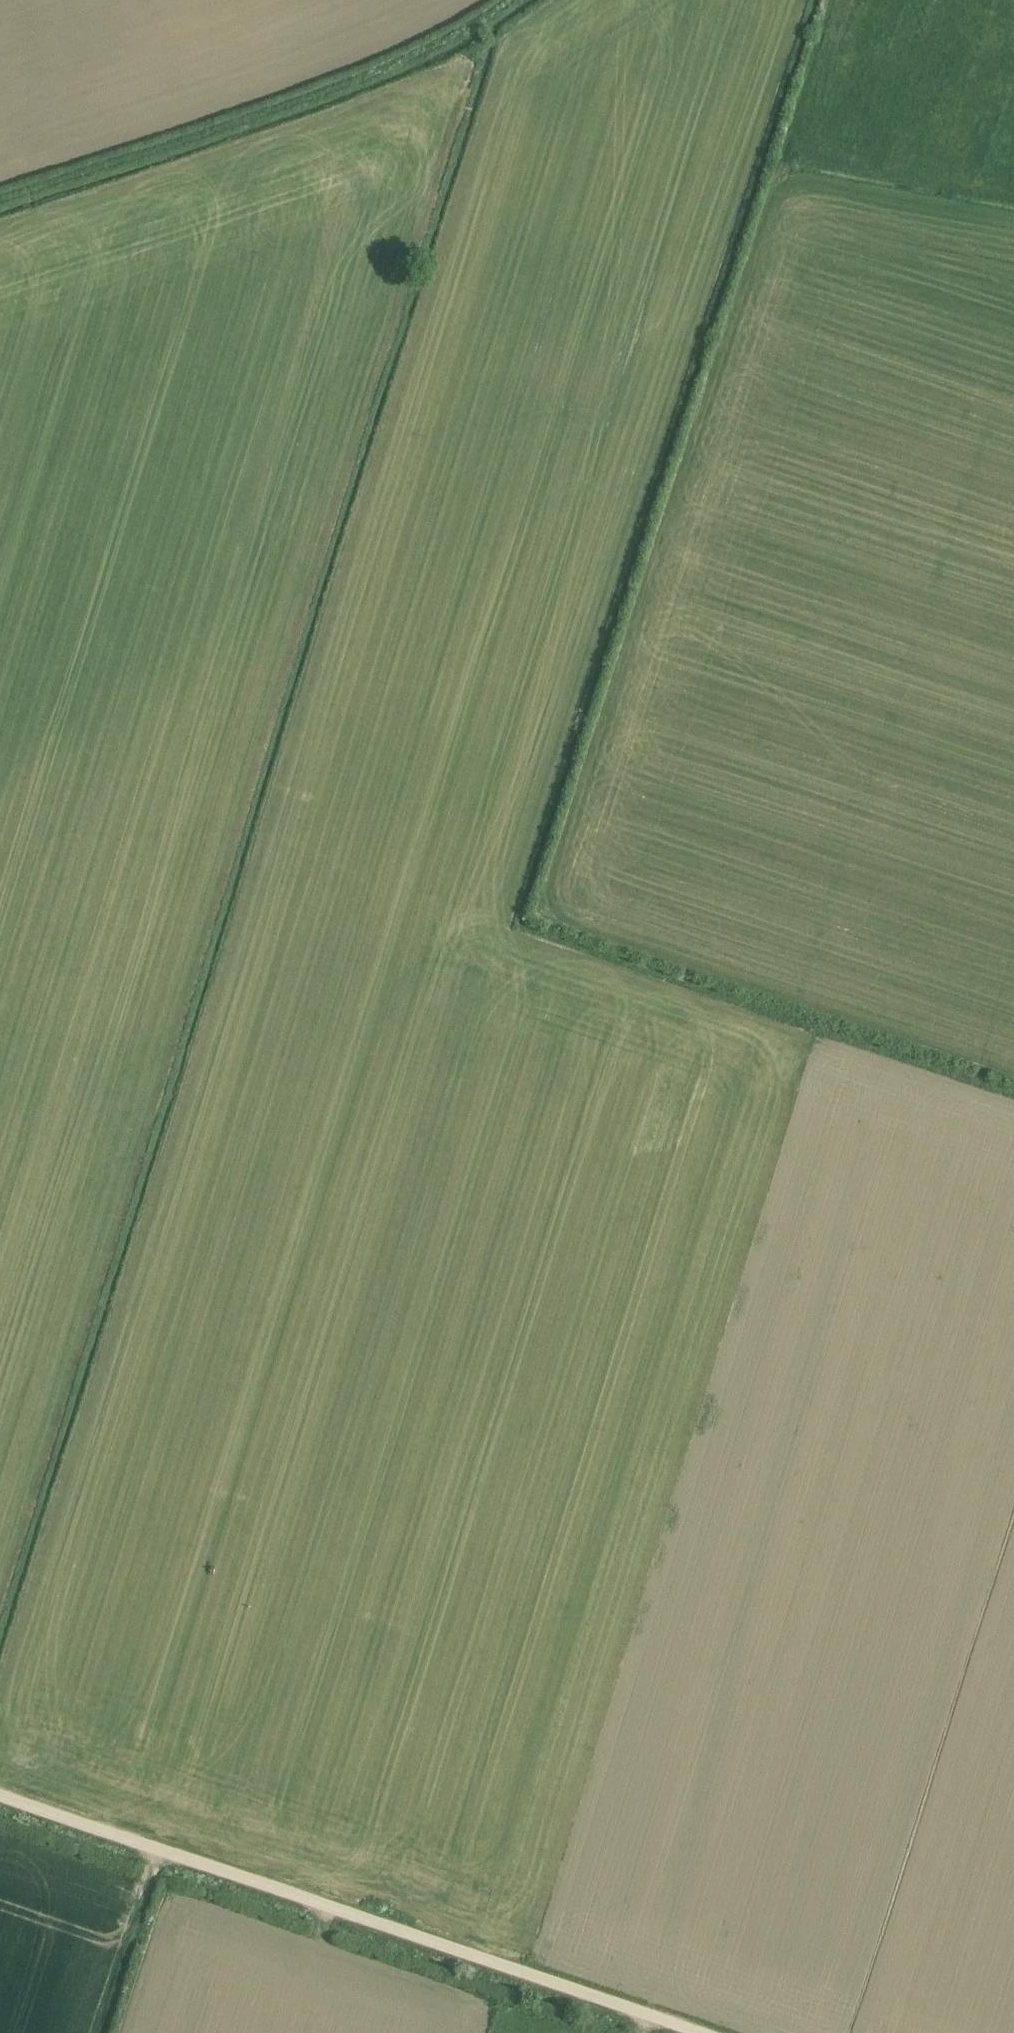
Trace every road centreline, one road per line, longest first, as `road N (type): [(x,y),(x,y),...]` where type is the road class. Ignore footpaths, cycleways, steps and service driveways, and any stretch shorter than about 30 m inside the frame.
road 1 (unclassified): [(705,2032),(0,1796)]
road 2 (track): [(159,1851),(97,2032)]

